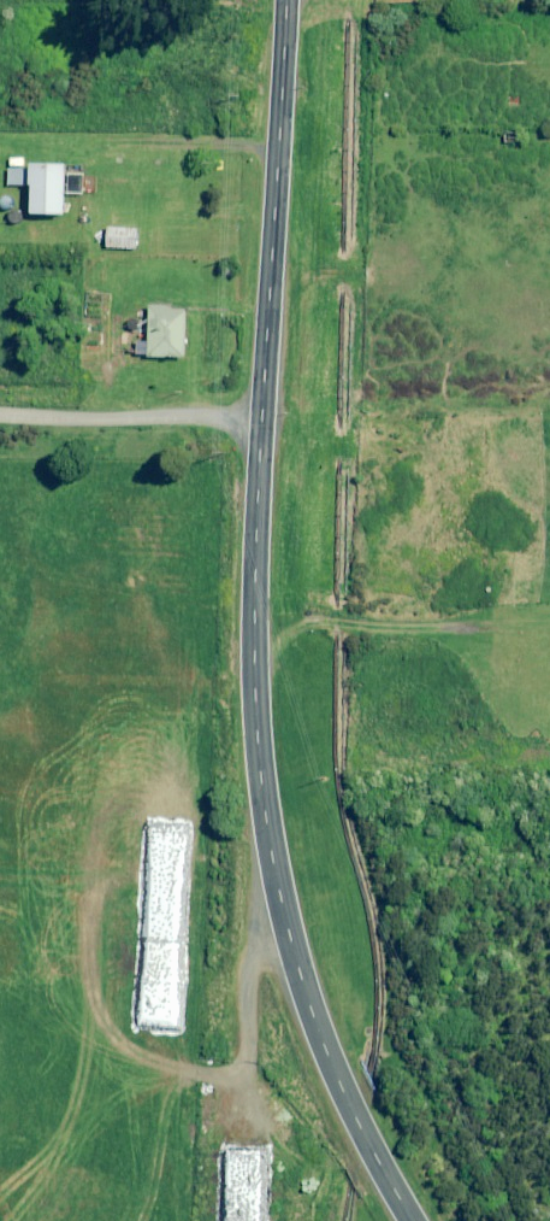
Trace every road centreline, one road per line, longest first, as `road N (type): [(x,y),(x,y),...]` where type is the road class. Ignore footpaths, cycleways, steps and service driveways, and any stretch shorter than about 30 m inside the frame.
road 1 (tertiary): [(261,418),(254,668),(277,885),(323,1044),(413,1220)]
road 2 (tertiary): [(284,0),(261,418)]
road 3 (track): [(250,1220),(254,932),(277,885)]
road 4 (unclassified): [(0,415),(261,418)]

